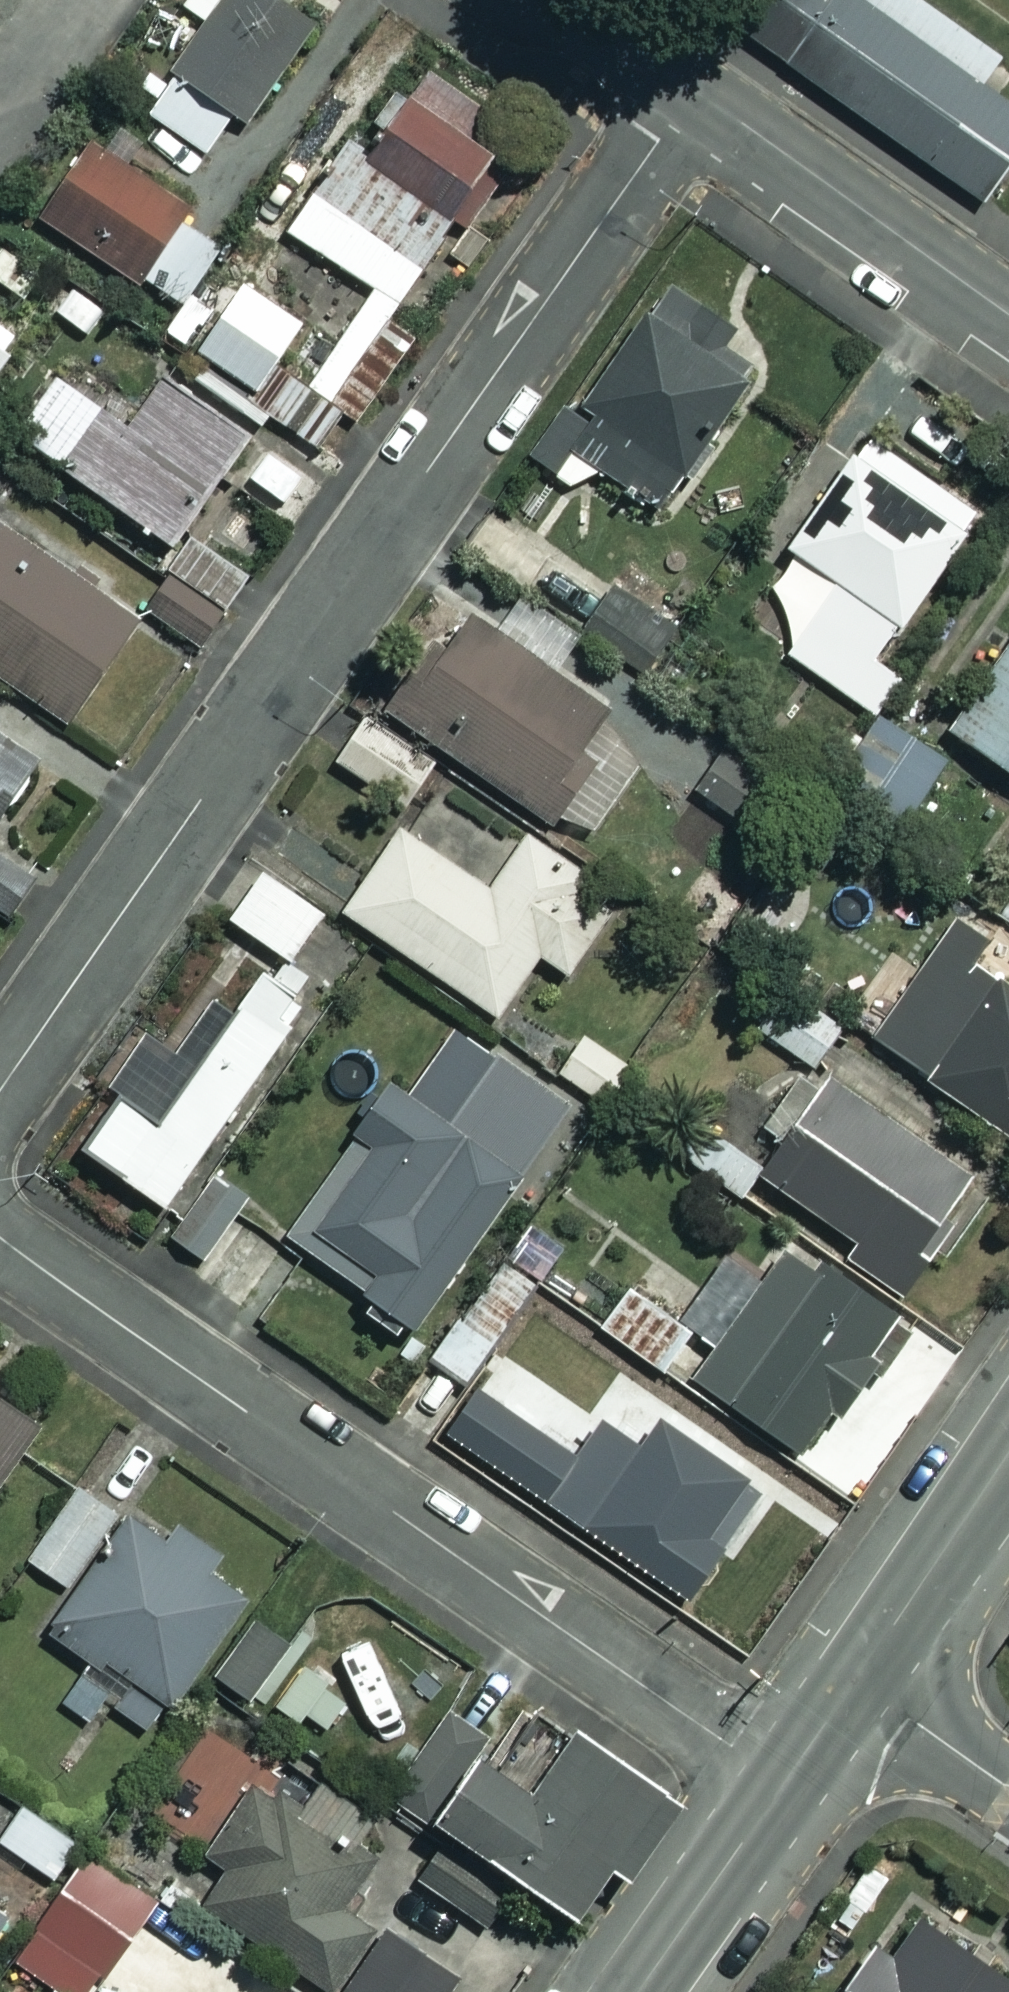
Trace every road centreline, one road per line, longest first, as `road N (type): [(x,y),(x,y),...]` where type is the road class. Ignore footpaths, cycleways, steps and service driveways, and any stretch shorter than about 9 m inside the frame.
road 1 (residential): [(0,1087),(694,91)]
road 2 (residential): [(0,1240),(784,1783)]
road 3 (residential): [(1008,312),(694,91)]
road 4 (tertiary): [(856,1678),(1008,1451)]
road 5 (tertiary): [(639,1991),(784,1783)]
road 6 (residential): [(856,1678),(1008,1784)]
road 7 (residential): [(694,91),(564,0)]
road 8 (tertiary): [(784,1783),(856,1678)]

